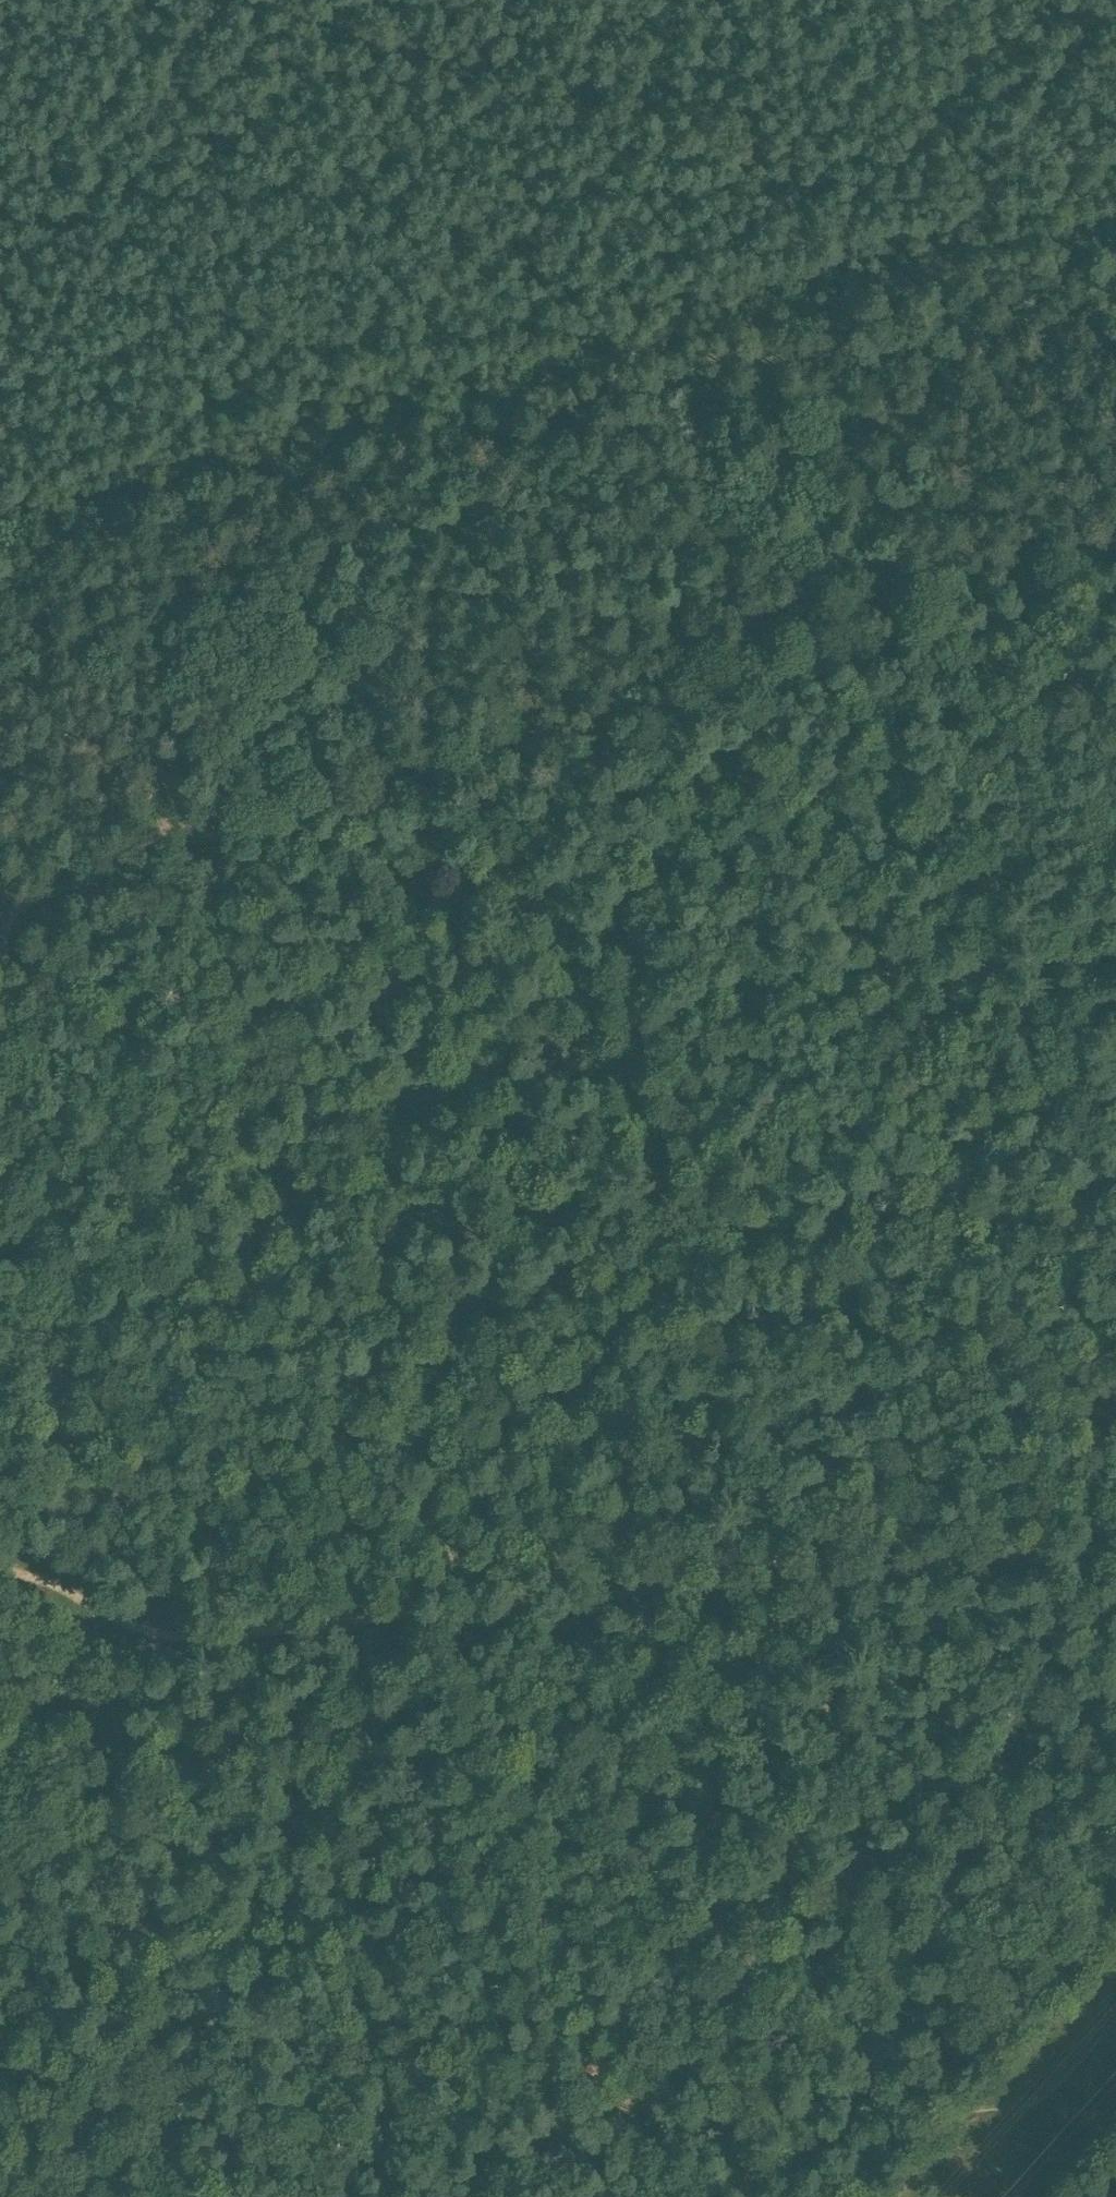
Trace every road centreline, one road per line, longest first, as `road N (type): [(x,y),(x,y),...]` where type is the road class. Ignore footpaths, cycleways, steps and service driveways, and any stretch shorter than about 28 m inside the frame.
road 1 (track): [(0,995),(62,1337),(94,1606),(185,2196)]
road 2 (track): [(0,916),(67,884),(1115,556)]
road 3 (track): [(0,530),(1115,222)]
road 4 (track): [(1115,1545),(209,1636),(170,1634),(31,1575),(0,1571)]

